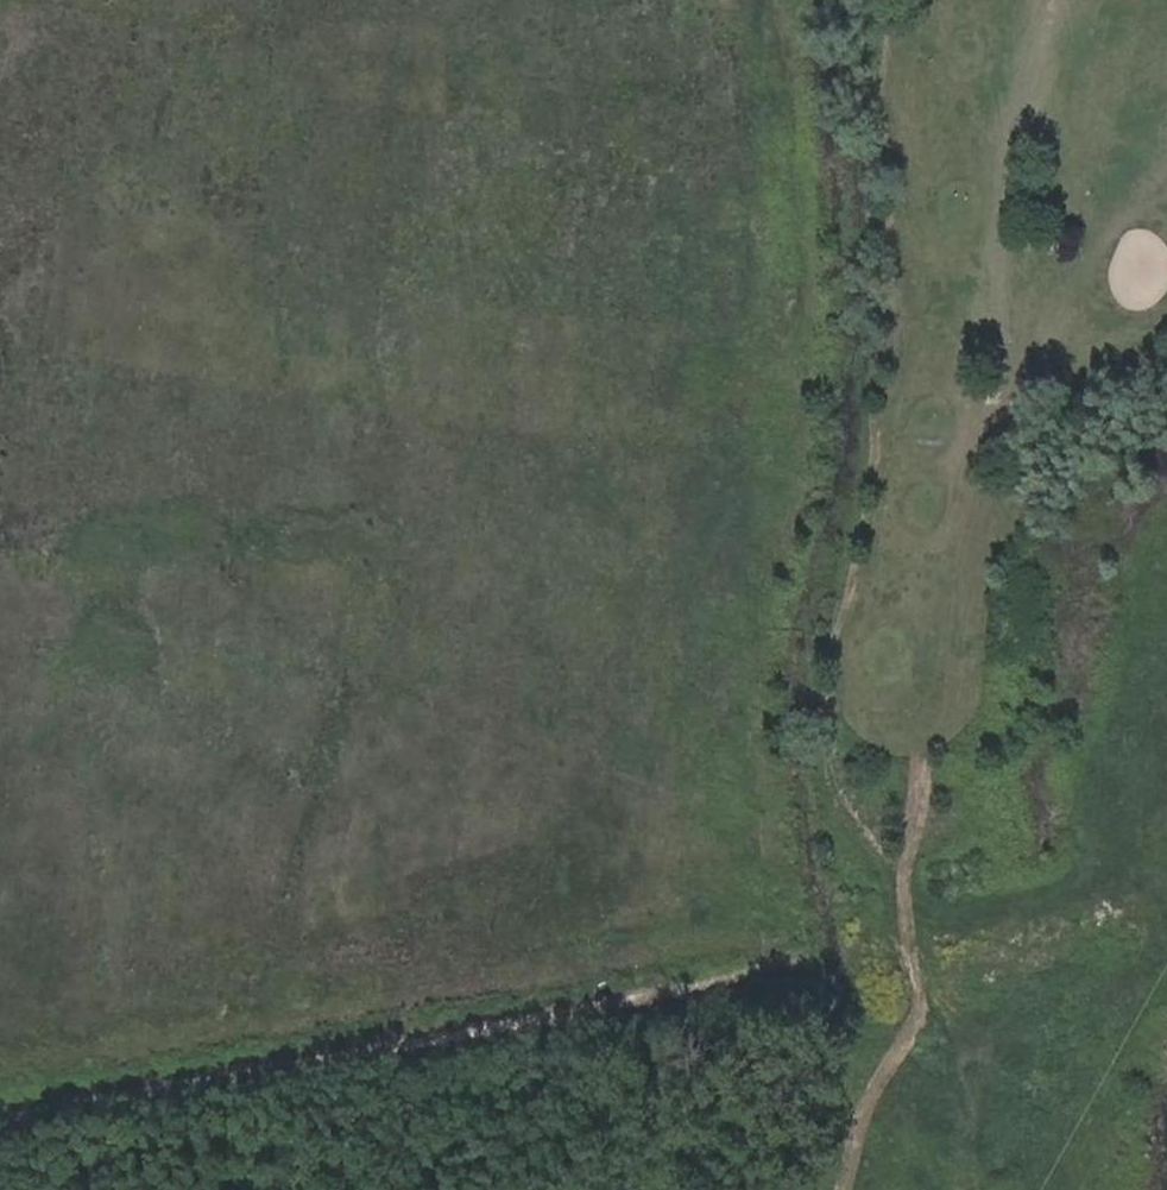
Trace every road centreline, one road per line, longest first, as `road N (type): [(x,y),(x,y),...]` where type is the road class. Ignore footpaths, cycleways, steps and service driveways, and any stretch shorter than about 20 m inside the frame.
road 1 (track): [(0,1121),(802,963)]

